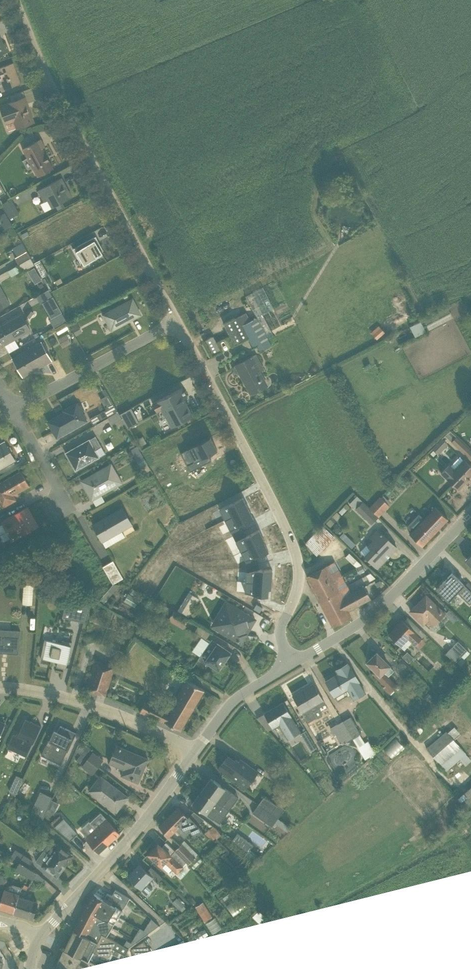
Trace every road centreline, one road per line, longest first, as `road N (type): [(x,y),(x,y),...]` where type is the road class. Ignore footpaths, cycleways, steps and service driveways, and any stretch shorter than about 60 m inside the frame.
road 1 (residential): [(177,322),(297,558),(297,593),(282,638),(291,663)]
road 2 (residential): [(20,0),(48,72),(177,322)]
road 3 (unclassified): [(197,749),(37,933)]
road 4 (unclassified): [(470,513),(372,612),(291,663)]
road 5 (residential): [(0,687),(110,710),(197,749)]
road 6 (residential): [(14,411),(177,322)]
road 7 (unclassified): [(291,663),(237,696),(197,749)]

